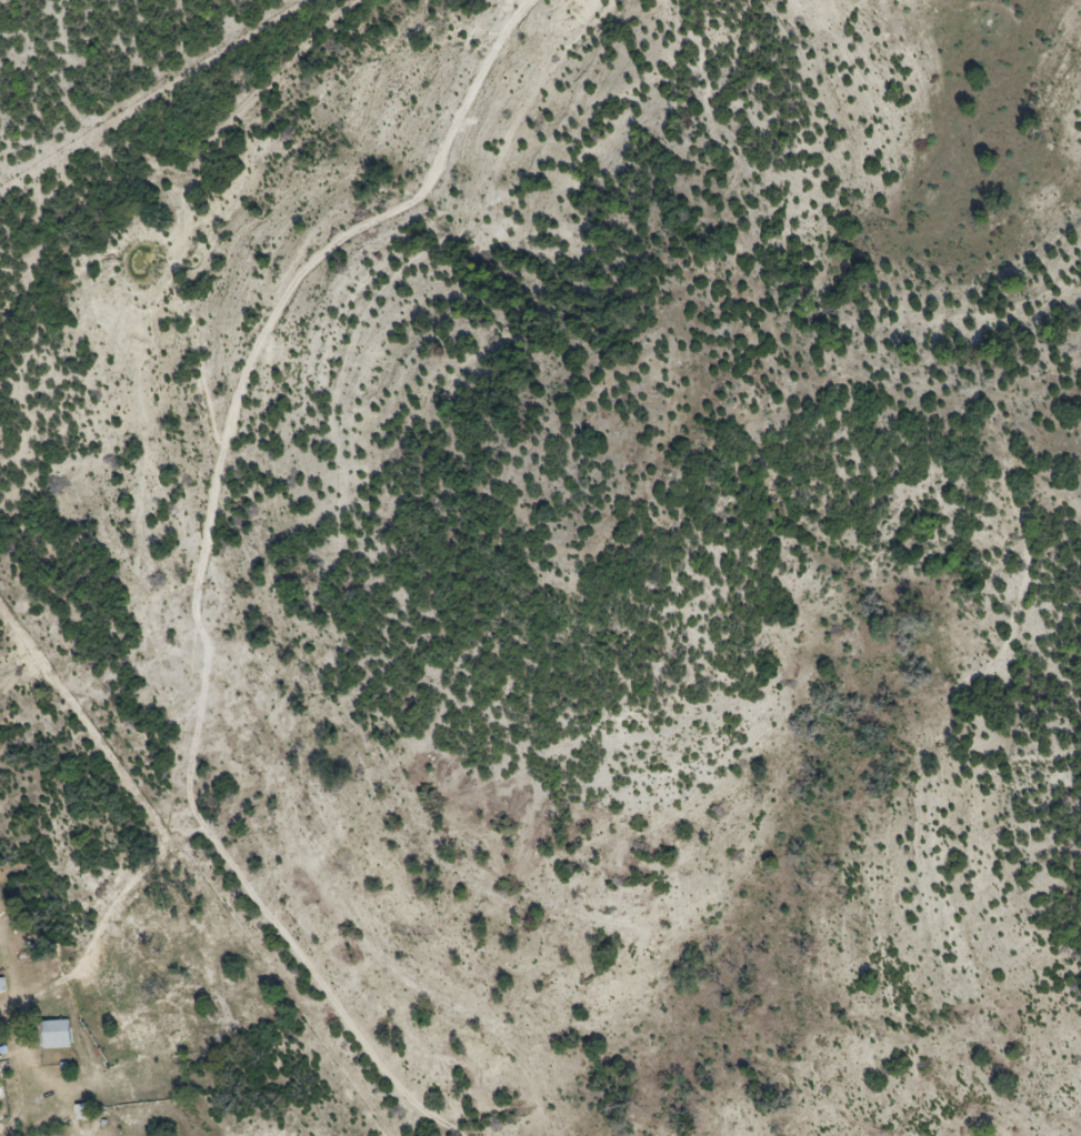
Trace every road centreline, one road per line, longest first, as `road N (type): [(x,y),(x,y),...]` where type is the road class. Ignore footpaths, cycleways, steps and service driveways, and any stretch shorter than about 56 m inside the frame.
road 1 (residential): [(407,1135),(362,1106),(182,865),(133,772),(128,673),(144,580),(161,569),(232,350),(287,258),(368,208),(439,137),(530,0)]

